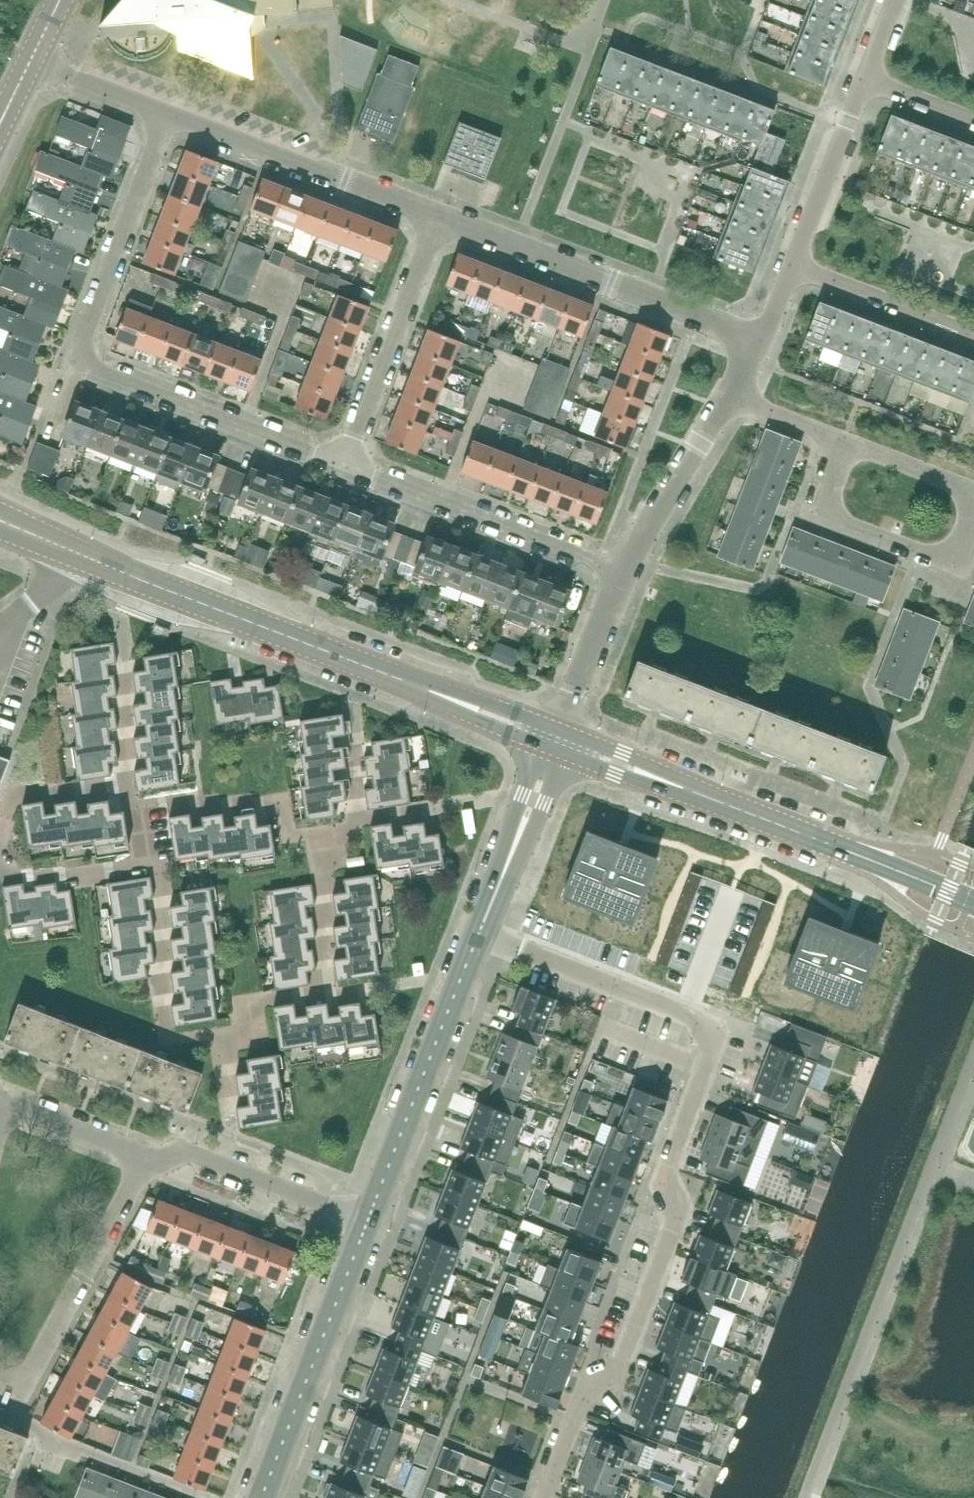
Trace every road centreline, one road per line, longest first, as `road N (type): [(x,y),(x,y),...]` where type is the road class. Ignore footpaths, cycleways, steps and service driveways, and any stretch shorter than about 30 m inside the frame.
road 1 (residential): [(480,932),(702,1020),(713,1045),(660,1192),(674,1227),(620,1364),(592,1385),(572,1420),(548,1497)]
road 2 (residential): [(338,463),(74,360),(171,112)]
road 3 (tertiary): [(427,689),(0,520)]
road 4 (residential): [(756,339),(431,213)]
road 5 (tertiary): [(973,901),(676,785)]
road 6 (tertiary): [(369,1217),(480,932)]
road 7 (tertiary): [(261,1497),(369,1217)]
road 8 (residential): [(618,570),(338,463)]
road 9 (residential): [(431,213),(171,112)]
road 10 (residential): [(141,1157),(36,1362),(17,1382),(0,1380)]
road 11 (residential): [(338,463),(431,213)]
road 12 (residential): [(369,1217),(183,1150),(157,1162),(141,1157)]
road 13 (residential): [(618,570),(734,396)]
road 14 (residential): [(973,499),(953,561),(820,510)]
road 15 (residential): [(0,871),(143,863),(135,801)]
road 16 (residential): [(790,264),(864,74)]
road 17 (residential): [(973,337),(790,264)]
road 18 (tertiary): [(542,744),(483,923)]
road 19 (tertiary): [(483,923),(563,753)]
road 20 (residential): [(559,729),(618,570)]
road 21 (residential): [(171,112),(32,59)]
road 22 (residential): [(141,1157),(5,1107)]
road 23 (residential): [(841,442),(973,490)]
road 24 (tertiary): [(559,729),(427,689)]
road 25 (tertiary): [(676,785),(637,760),(559,729)]
road 26 (tertiary): [(427,689),(542,744)]

